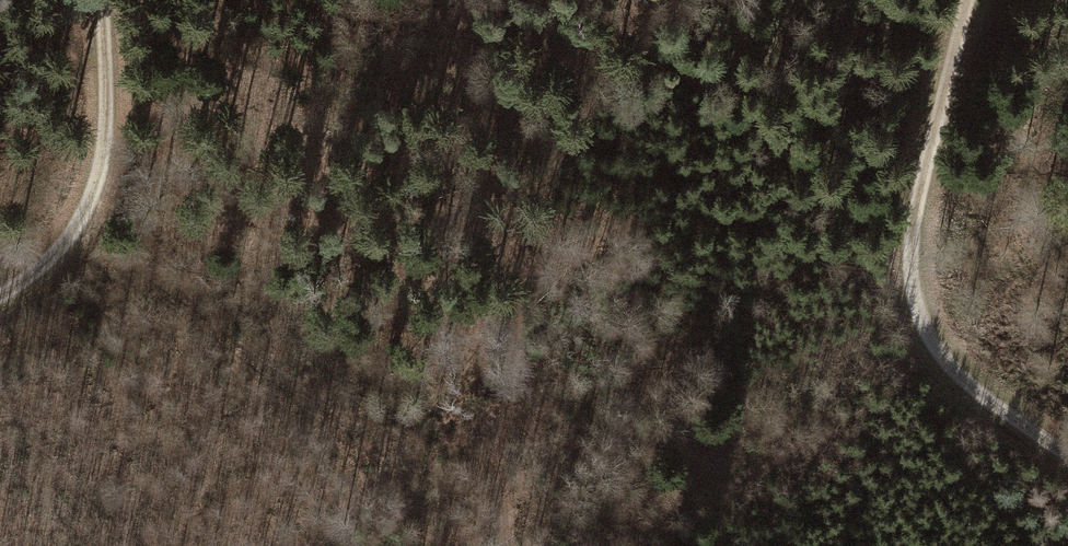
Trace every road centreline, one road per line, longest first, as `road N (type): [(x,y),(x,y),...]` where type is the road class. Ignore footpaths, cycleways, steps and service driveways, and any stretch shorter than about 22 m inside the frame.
road 1 (track): [(690,0),(601,86),(531,196),(505,312),(508,545)]
road 2 (track): [(967,0),(912,241),(911,290),(923,329),(974,389),(1067,456)]
road 3 (track): [(0,296),(67,242),(101,174),(101,0)]

